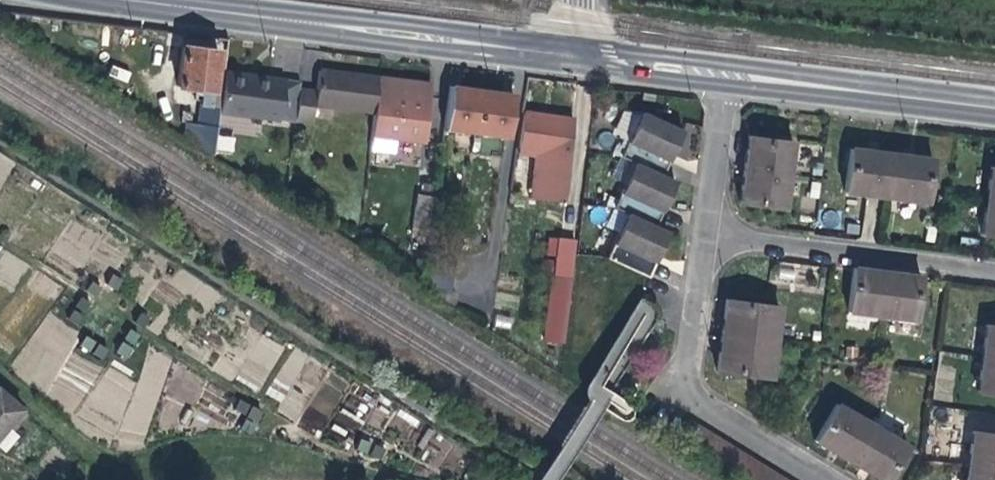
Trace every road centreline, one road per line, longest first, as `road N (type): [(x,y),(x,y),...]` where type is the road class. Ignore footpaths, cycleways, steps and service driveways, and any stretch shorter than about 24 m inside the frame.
road 1 (residential): [(126,0),(573,55)]
road 2 (residential): [(709,229),(685,316),(684,378),(697,400),(826,479)]
road 3 (residential): [(994,272),(709,229)]
road 4 (residential): [(726,74),(994,107)]
road 5 (residential): [(726,74),(709,229)]
road 6 (residential): [(573,55),(726,74)]

